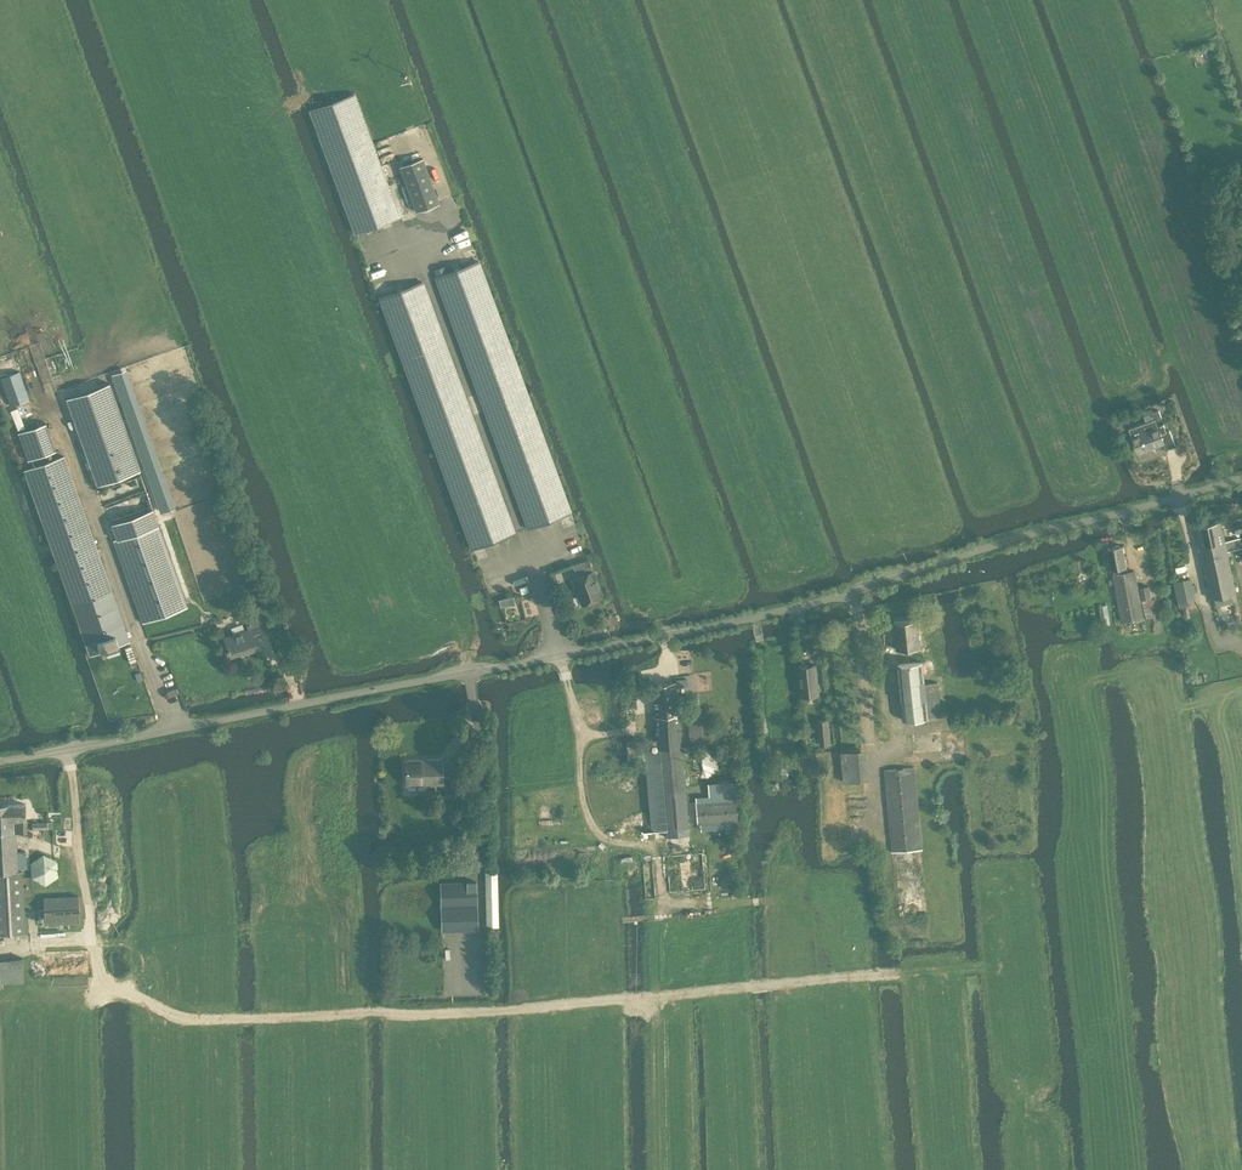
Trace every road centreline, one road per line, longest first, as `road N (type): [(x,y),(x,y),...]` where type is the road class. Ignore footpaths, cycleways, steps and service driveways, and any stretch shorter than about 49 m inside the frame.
road 1 (unclassified): [(0,761),(782,612),(1241,480)]
road 2 (track): [(1026,1140),(1008,985),(999,970),(865,980),(791,906),(667,907)]
road 3 (track): [(480,1012),(184,1018),(112,988),(98,975),(92,941)]
road 4 (track): [(660,1169),(655,917),(667,907)]
road 5 (track): [(0,520),(80,749)]
road 6 (track): [(1241,687),(1220,712),(1240,825)]

